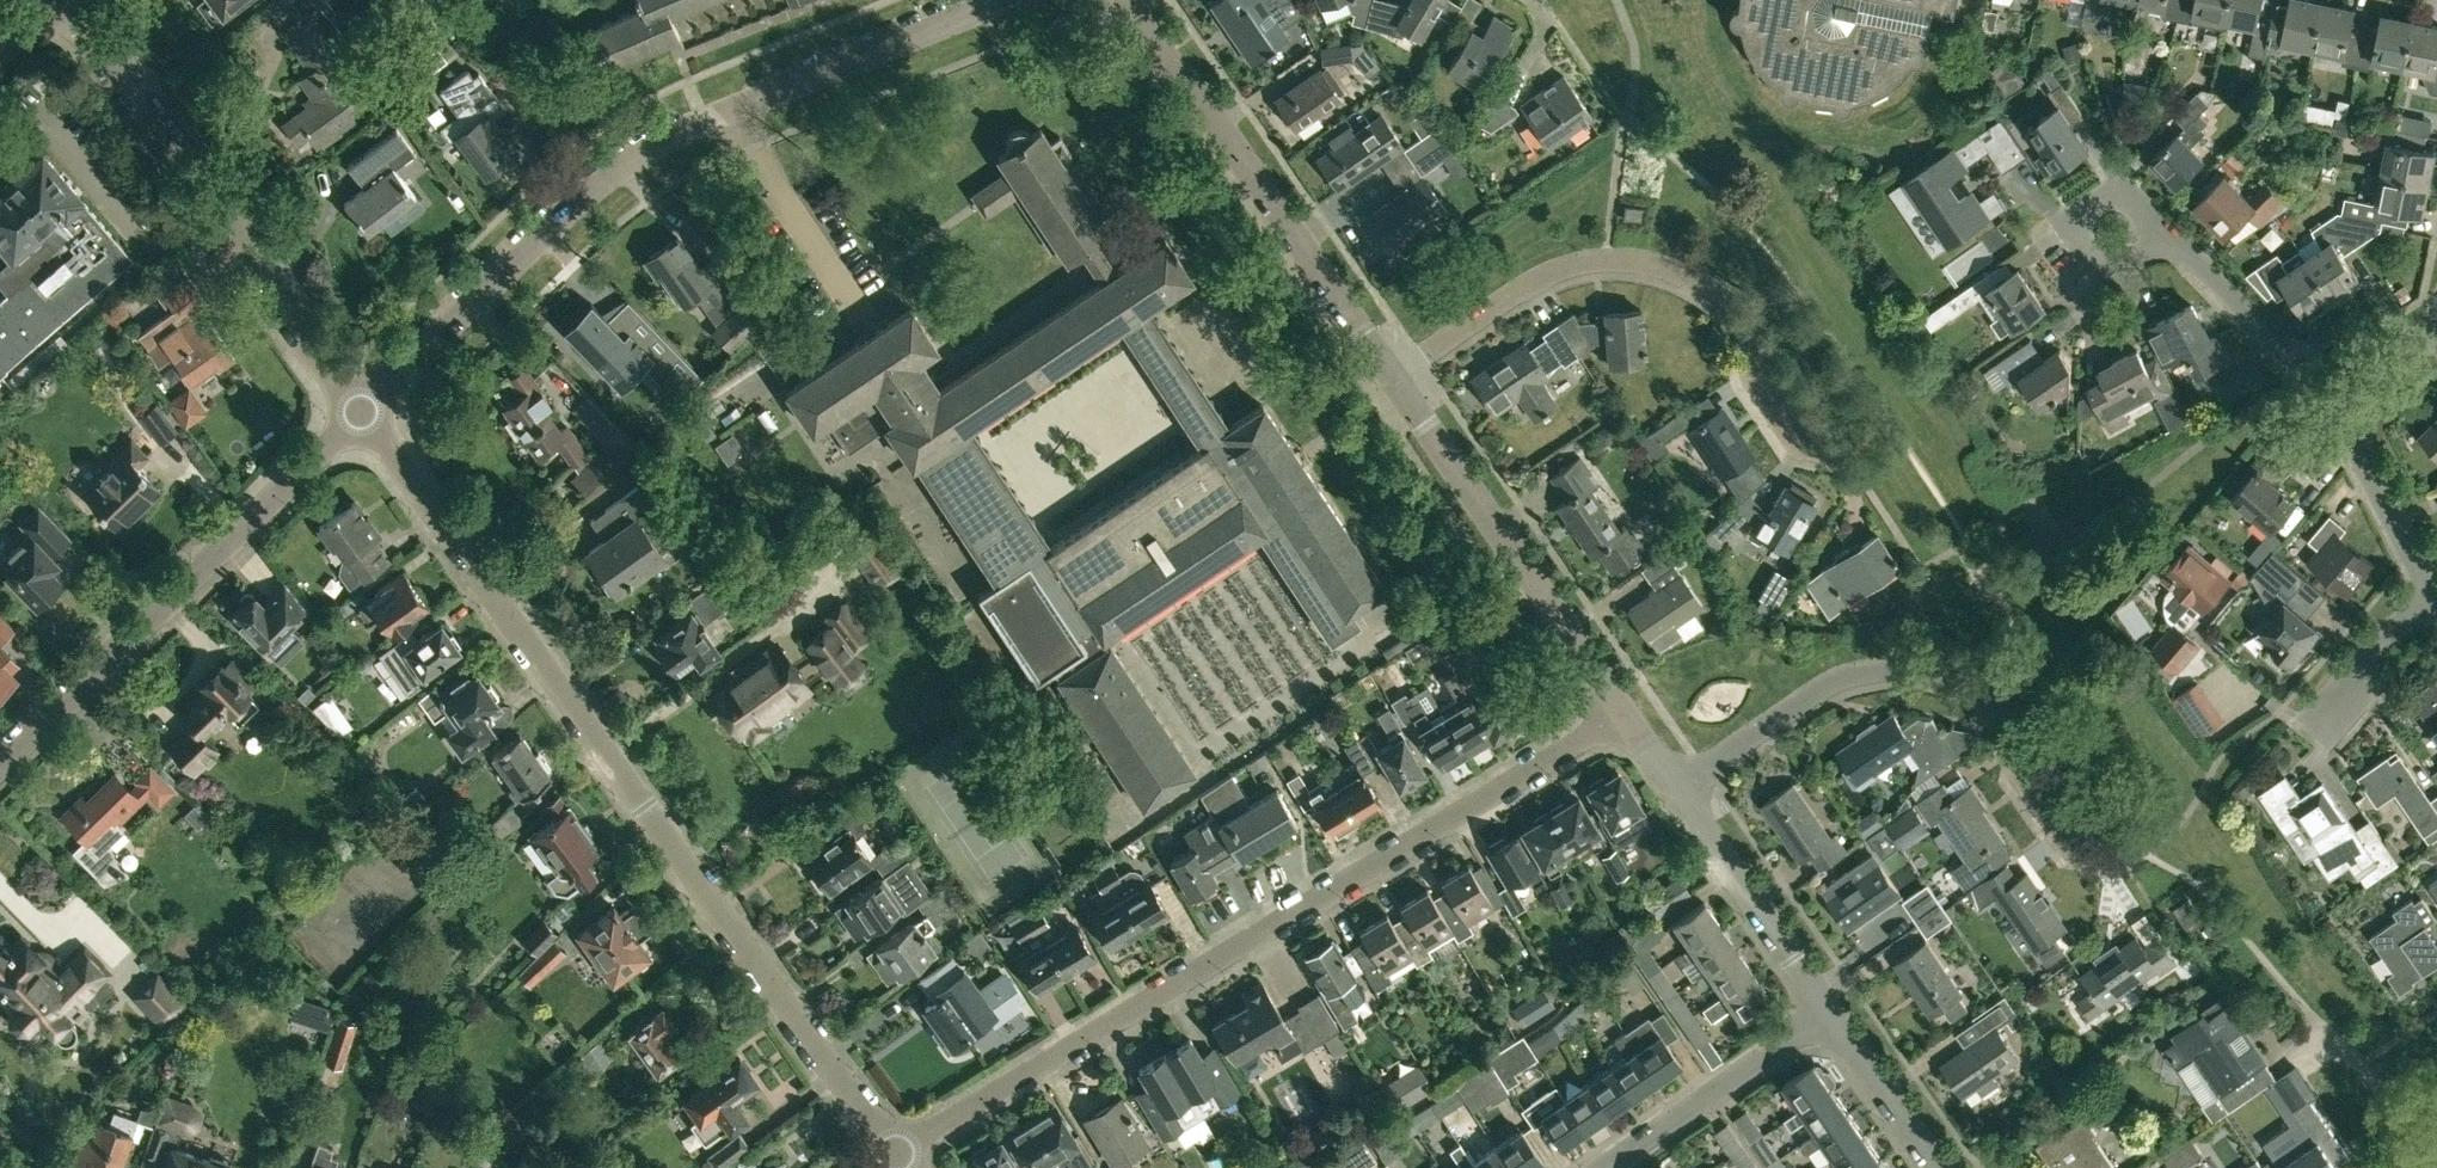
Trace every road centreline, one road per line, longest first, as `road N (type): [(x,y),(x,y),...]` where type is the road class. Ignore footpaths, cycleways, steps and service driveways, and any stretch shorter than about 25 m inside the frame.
road 1 (unclassified): [(899,1155),(361,412)]
road 2 (unclassified): [(899,1155),(1628,715)]
road 3 (unclassified): [(361,412),(635,154),(999,0)]
road 4 (residential): [(1833,460),(1734,311),(1681,274),(1629,260),(1586,264),(1548,278),(1399,380)]
road 5 (residential): [(2098,858),(2010,712),(1932,673),(1875,670),(1832,684),(1676,791)]
road 6 (unclassified): [(361,412),(64,0)]
road 7 (unclassified): [(0,763),(361,412)]
road 8 (unclassified): [(1399,380),(1130,0)]
road 9 (unclassified): [(1628,715),(1399,380)]
road 10 (unclassified): [(1606,1167),(1824,1011)]
road 11 (residential): [(2342,418),(2243,307),(2157,227)]
road 12 (unclassified): [(1824,1011),(1676,791)]
road 13 (residential): [(2436,598),(2342,418)]
road 14 (residential): [(1937,1167),(1824,1011)]
road 15 (residential): [(2436,598),(2373,651),(2317,730)]
road 16 (residential): [(2157,227),(2126,202),(2099,205),(2082,222),(2080,242),(2091,257),(2128,259)]
road 17 (residential): [(2342,418),(2404,366),(2436,315)]

